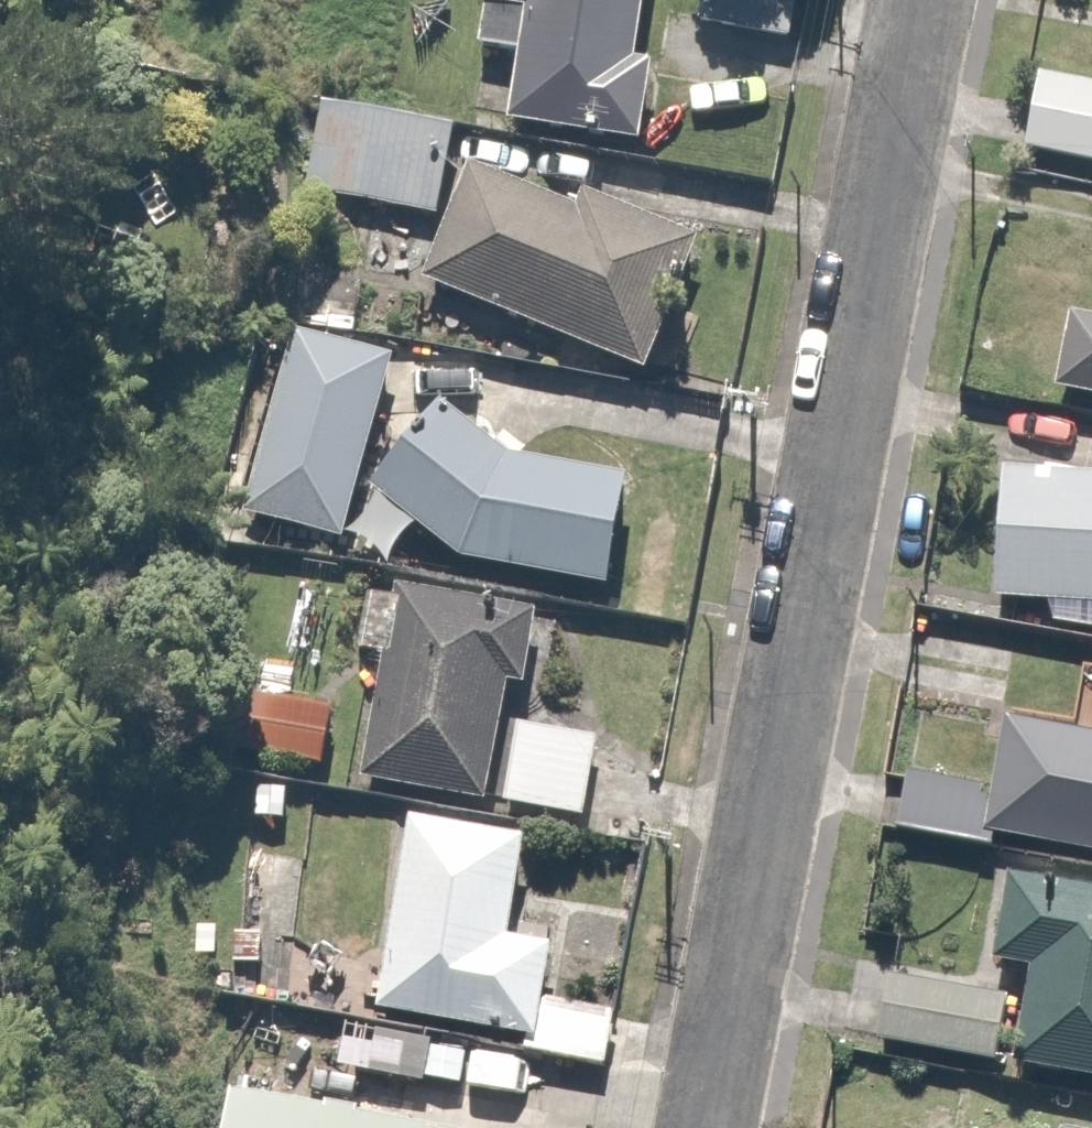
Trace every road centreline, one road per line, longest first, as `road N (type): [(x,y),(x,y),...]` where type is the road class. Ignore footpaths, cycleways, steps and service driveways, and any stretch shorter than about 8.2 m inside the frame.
road 1 (residential): [(924,0),(713,1127)]

